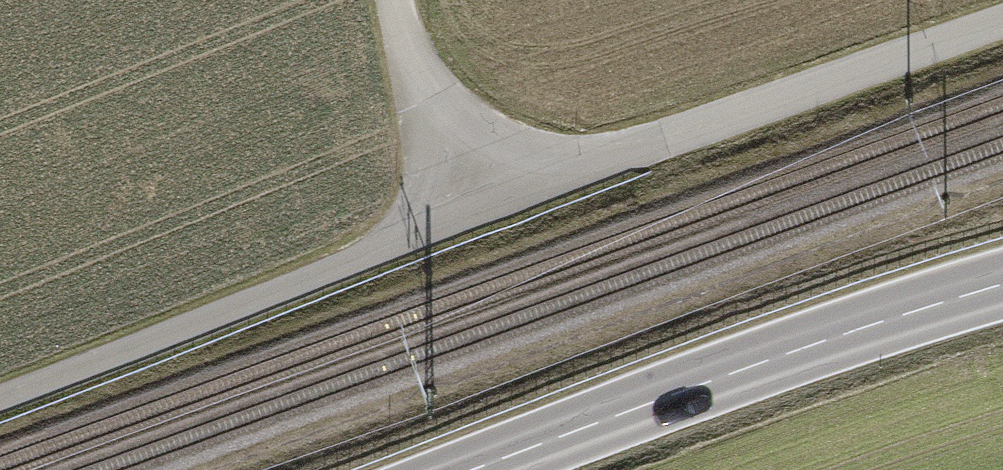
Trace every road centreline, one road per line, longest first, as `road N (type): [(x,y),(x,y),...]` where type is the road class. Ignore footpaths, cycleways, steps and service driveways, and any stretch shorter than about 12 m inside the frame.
road 1 (track): [(1002,28),(0,395)]
road 2 (primary): [(1002,285),(472,469)]
road 3 (unclassified): [(445,230),(403,0)]

